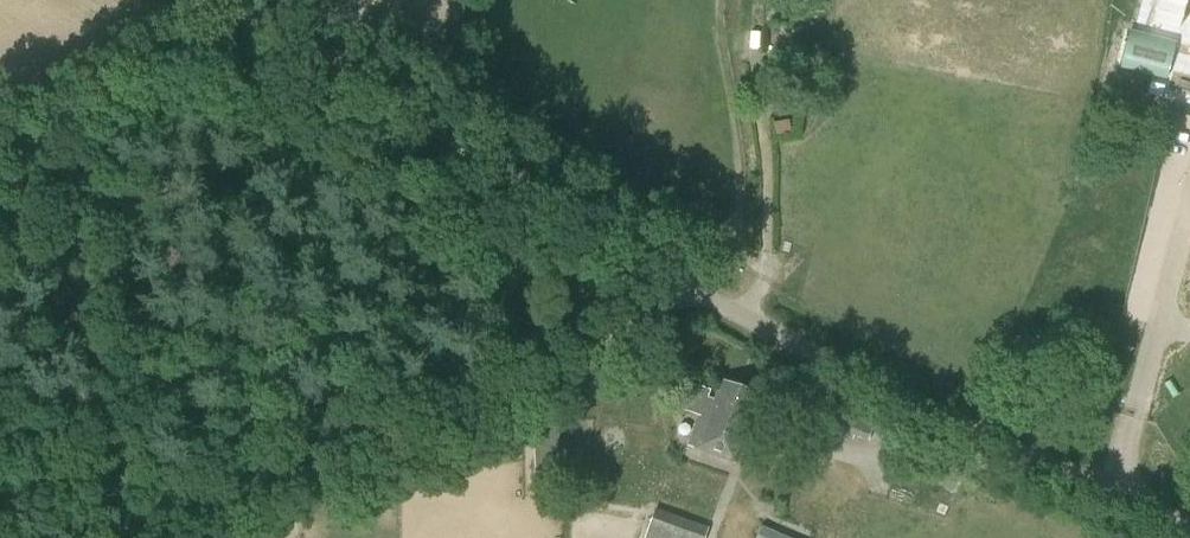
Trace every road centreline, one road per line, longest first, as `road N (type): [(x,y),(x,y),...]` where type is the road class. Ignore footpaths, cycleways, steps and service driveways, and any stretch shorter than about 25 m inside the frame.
road 1 (track): [(231,537),(456,412),(696,294),(233,0)]
road 2 (unclassified): [(1189,528),(696,294)]

